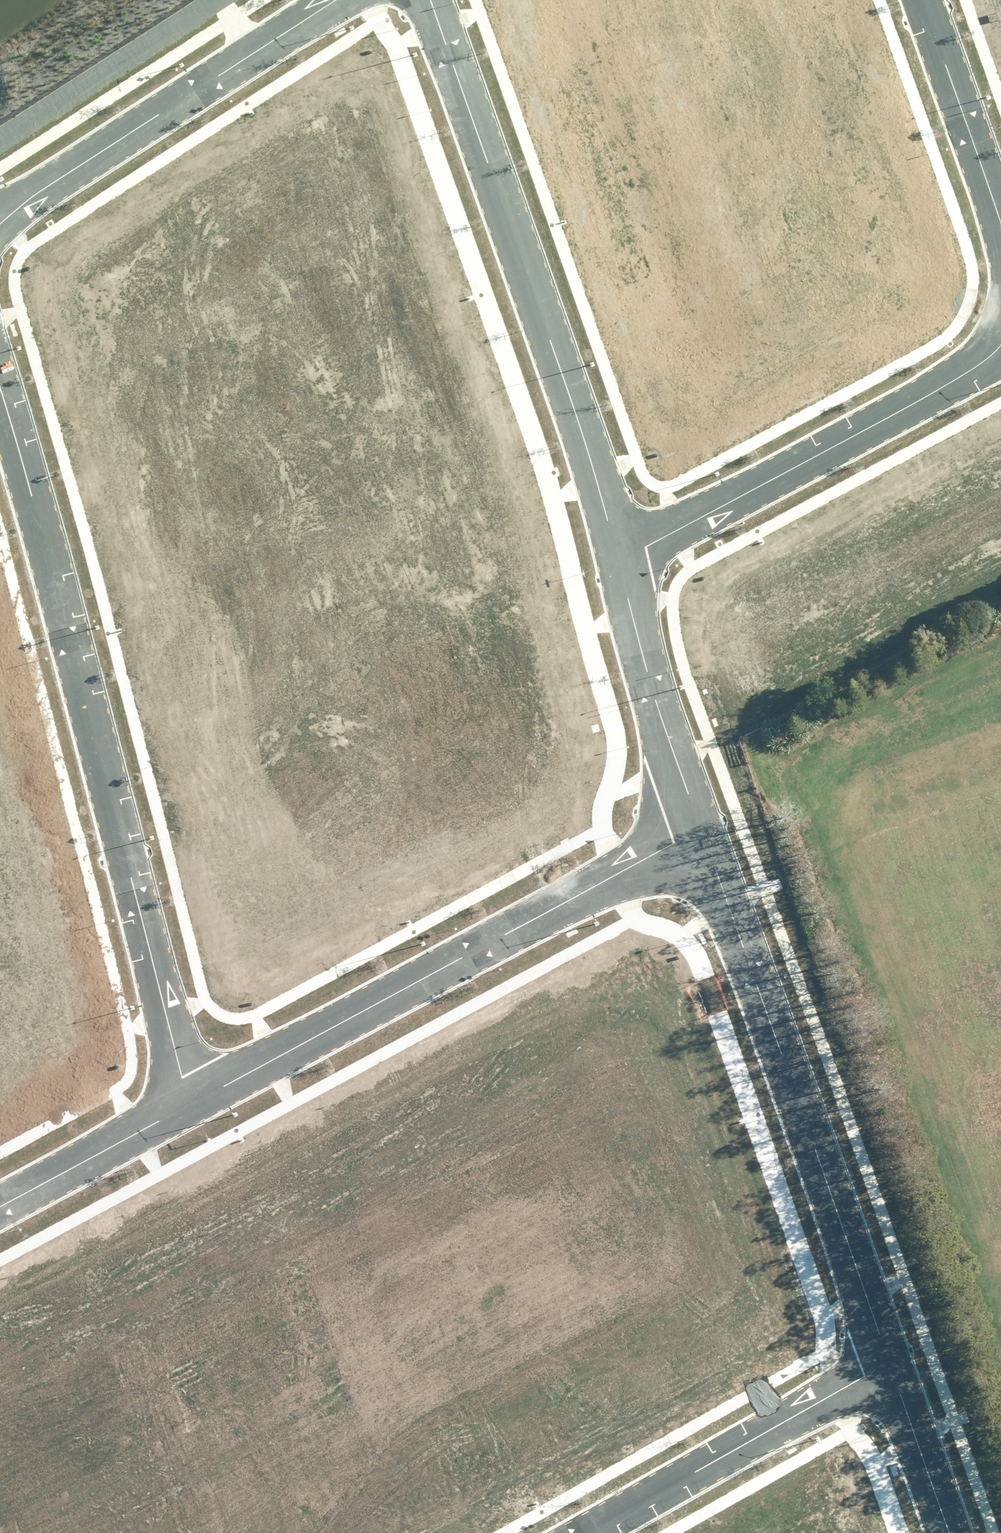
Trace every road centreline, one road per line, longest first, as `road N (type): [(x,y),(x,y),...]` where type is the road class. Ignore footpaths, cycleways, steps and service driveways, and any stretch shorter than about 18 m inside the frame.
road 1 (residential): [(190,1107),(0,402)]
road 2 (residential): [(429,0),(617,558)]
road 3 (residential): [(700,833),(190,1107)]
road 4 (residential): [(700,833),(885,1364)]
road 5 (residential): [(617,558),(977,365),(1000,344)]
road 6 (residential): [(0,216),(334,0)]
road 7 (residential): [(589,1532),(885,1364)]
road 8 (residential): [(617,558),(640,654),(700,833)]
road 9 (residential): [(1000,217),(923,0)]
road 10 (residential): [(190,1107),(0,1209)]
road 11 (residential): [(885,1364),(944,1532)]

